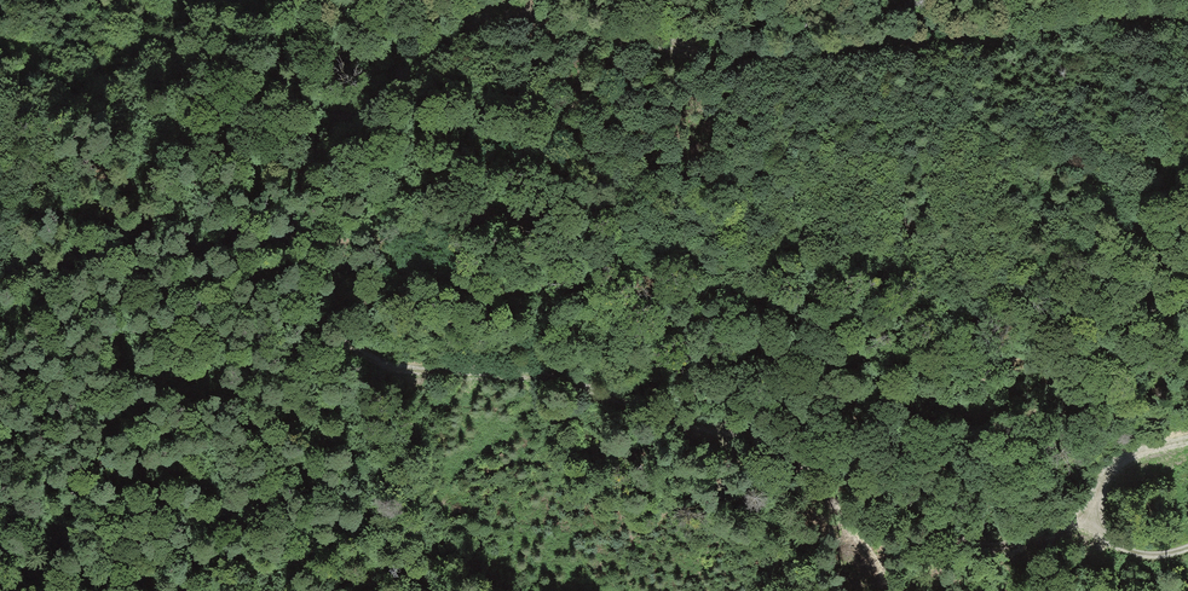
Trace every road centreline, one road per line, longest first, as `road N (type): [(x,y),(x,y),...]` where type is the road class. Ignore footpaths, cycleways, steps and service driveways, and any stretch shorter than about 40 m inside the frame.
road 1 (track): [(1187,548),(1129,553),(1095,518),(1026,537),(953,530),(787,439),(684,424),(555,379),(392,368),(343,340),(310,300),(294,231),(302,181),(324,142),(457,32),(494,14),(757,56),(979,43),(1090,19),(1187,29)]
road 2 (track): [(132,443),(118,376),(133,277),(129,252),(114,229),(0,162)]
road 3 (track): [(1187,441),(1121,464),(1103,479),(1093,506)]

